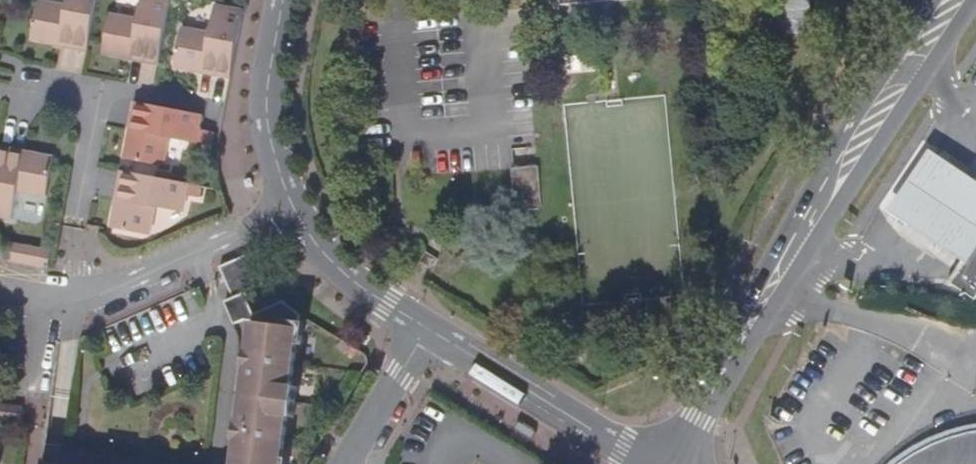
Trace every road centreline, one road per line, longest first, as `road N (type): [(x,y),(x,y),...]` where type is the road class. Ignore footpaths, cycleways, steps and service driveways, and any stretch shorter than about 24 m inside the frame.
road 1 (secondary): [(956,0),(801,236),(676,463)]
road 2 (secondary): [(427,330),(648,463)]
road 3 (residential): [(39,91),(96,102),(74,228),(86,294)]
road 4 (residential): [(86,294),(293,210)]
road 5 (secondary): [(283,0),(266,99),(293,210)]
road 6 (secondary): [(293,210),(355,283),(427,330)]
road 7 (residential): [(346,463),(427,330)]

